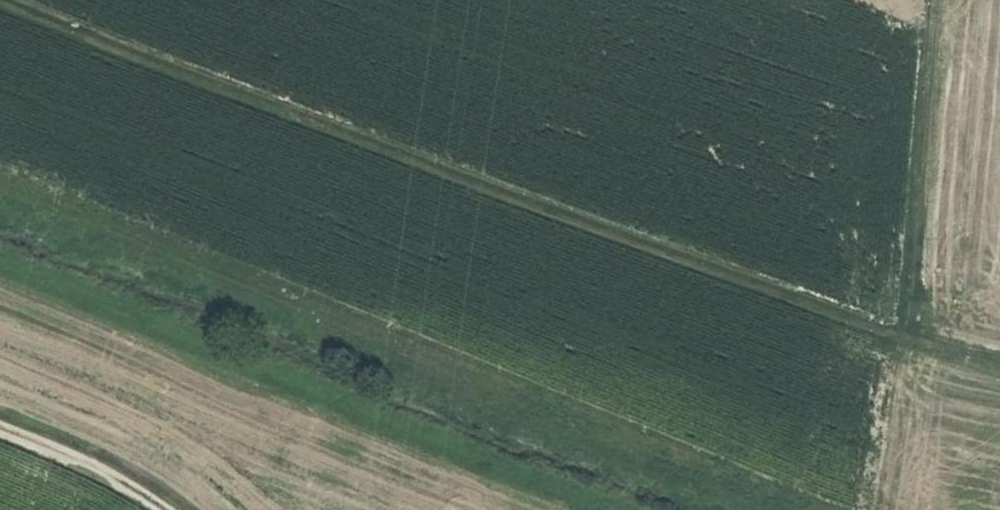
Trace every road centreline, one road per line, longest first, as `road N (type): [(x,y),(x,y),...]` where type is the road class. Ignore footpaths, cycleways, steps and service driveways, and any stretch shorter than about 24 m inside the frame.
road 1 (track): [(5,0),(910,342),(999,353)]
road 2 (track): [(910,342),(940,0)]
road 3 (track): [(0,428),(114,477),(164,509)]

